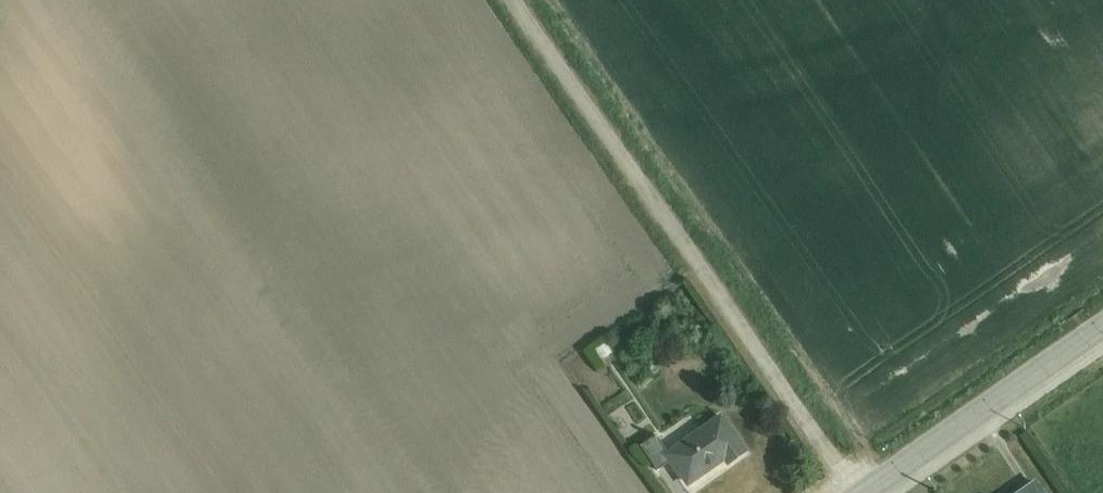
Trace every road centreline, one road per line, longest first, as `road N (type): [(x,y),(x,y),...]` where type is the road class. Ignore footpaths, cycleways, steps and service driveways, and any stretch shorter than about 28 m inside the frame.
road 1 (tertiary): [(861,492),(1102,325)]

